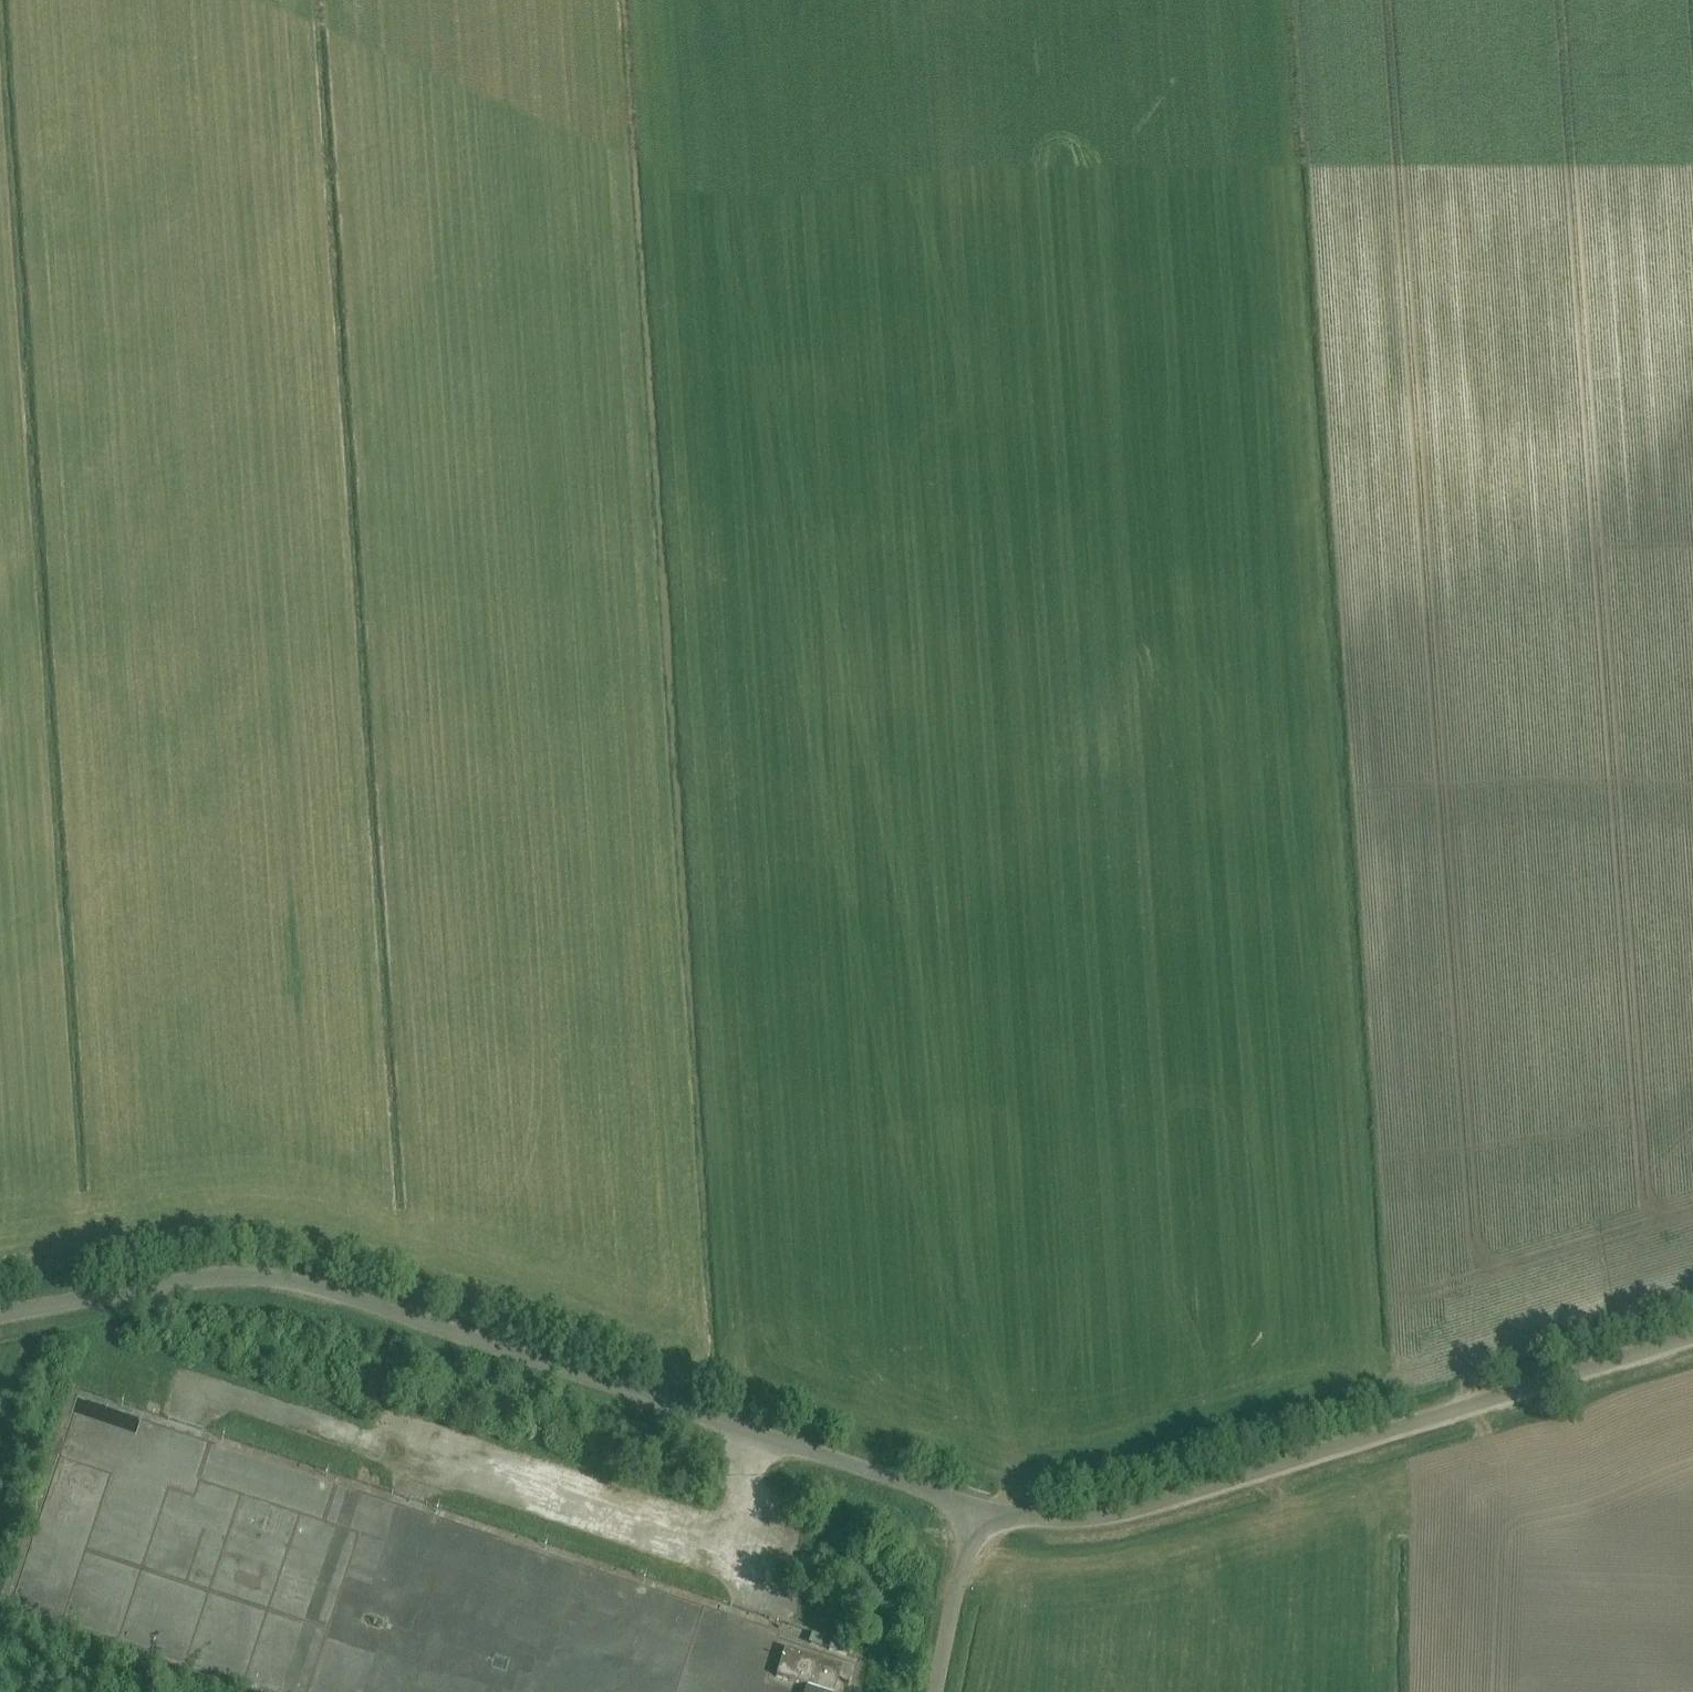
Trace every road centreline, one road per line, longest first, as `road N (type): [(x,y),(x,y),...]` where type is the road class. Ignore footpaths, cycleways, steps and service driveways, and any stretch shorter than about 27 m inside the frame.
road 1 (unclassified): [(979,1505),(309,1283),(214,1277),(0,1313)]
road 2 (unclassified): [(1692,1335),(1157,1503),(1075,1517),(979,1505)]
road 3 (unclassified): [(935,1691),(979,1505)]

